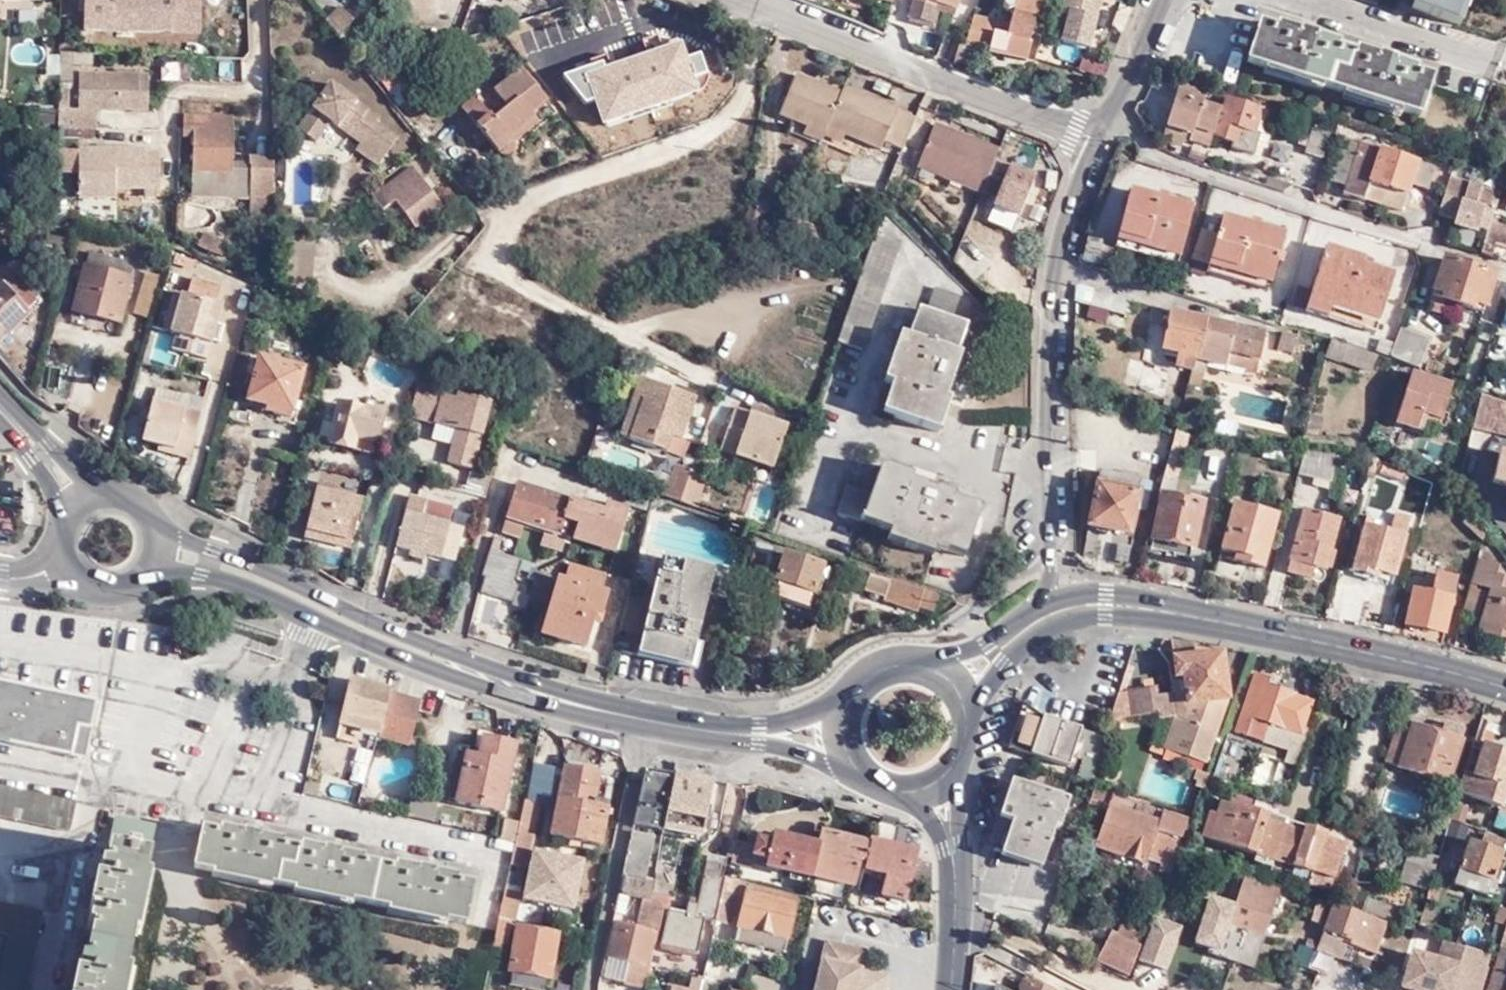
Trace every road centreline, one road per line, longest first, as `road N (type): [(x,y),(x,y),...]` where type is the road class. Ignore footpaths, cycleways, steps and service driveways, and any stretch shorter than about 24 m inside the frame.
road 1 (residential): [(1098,138),(1047,274),(1058,584),(988,644)]
road 2 (secondary): [(248,574),(403,647),(553,695),(762,737)]
road 3 (secondary): [(1095,603),(1189,615),(1505,687)]
road 4 (unclassified): [(1098,138),(729,0)]
road 5 (secondary): [(970,714),(1003,660),(1095,603)]
road 6 (residential): [(1162,0),(1098,138)]
road 7 (secondary): [(67,524),(66,562),(84,585),(128,589),(151,571)]
road 8 (tertiary): [(954,849),(949,989)]

